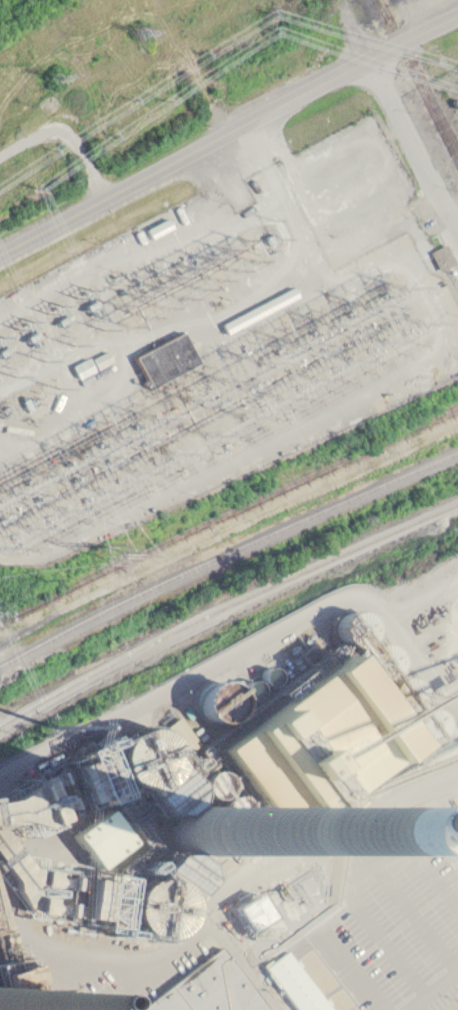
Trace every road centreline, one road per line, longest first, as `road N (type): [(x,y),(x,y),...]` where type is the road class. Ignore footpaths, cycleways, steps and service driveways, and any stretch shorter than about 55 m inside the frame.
road 1 (tertiary): [(0,248),(457,10)]

